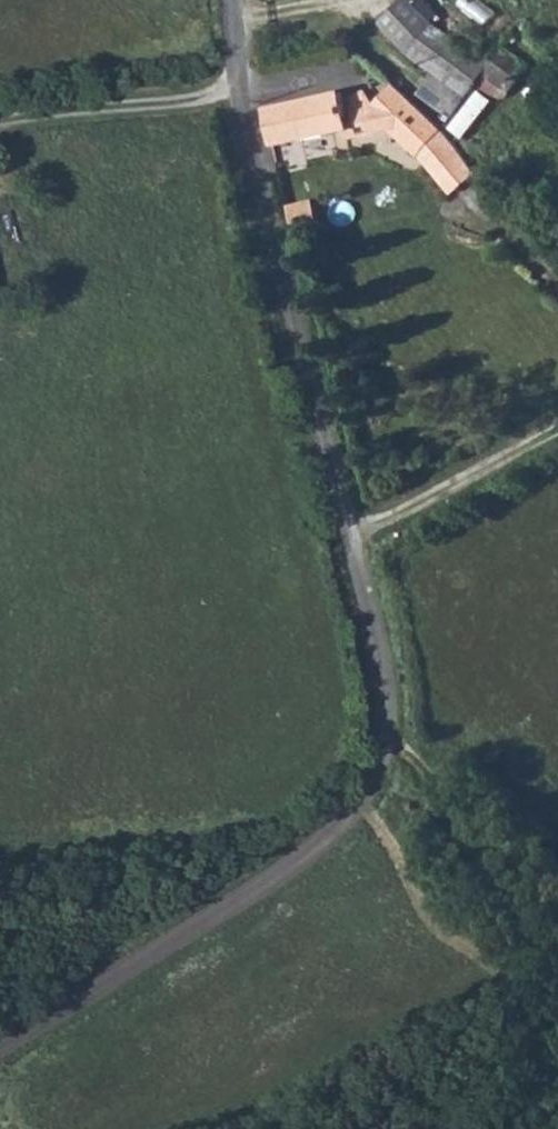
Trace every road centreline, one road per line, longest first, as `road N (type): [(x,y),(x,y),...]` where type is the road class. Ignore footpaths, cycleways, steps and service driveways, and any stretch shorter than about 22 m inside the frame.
road 1 (unclassified): [(229,0),(254,183),(374,621),(385,679),(383,743),(368,785),(316,847),(0,1049)]
road 2 (track): [(557,943),(430,778),(383,743)]
road 3 (track): [(236,92),(0,122)]
road 4 (track): [(349,533),(557,430)]

